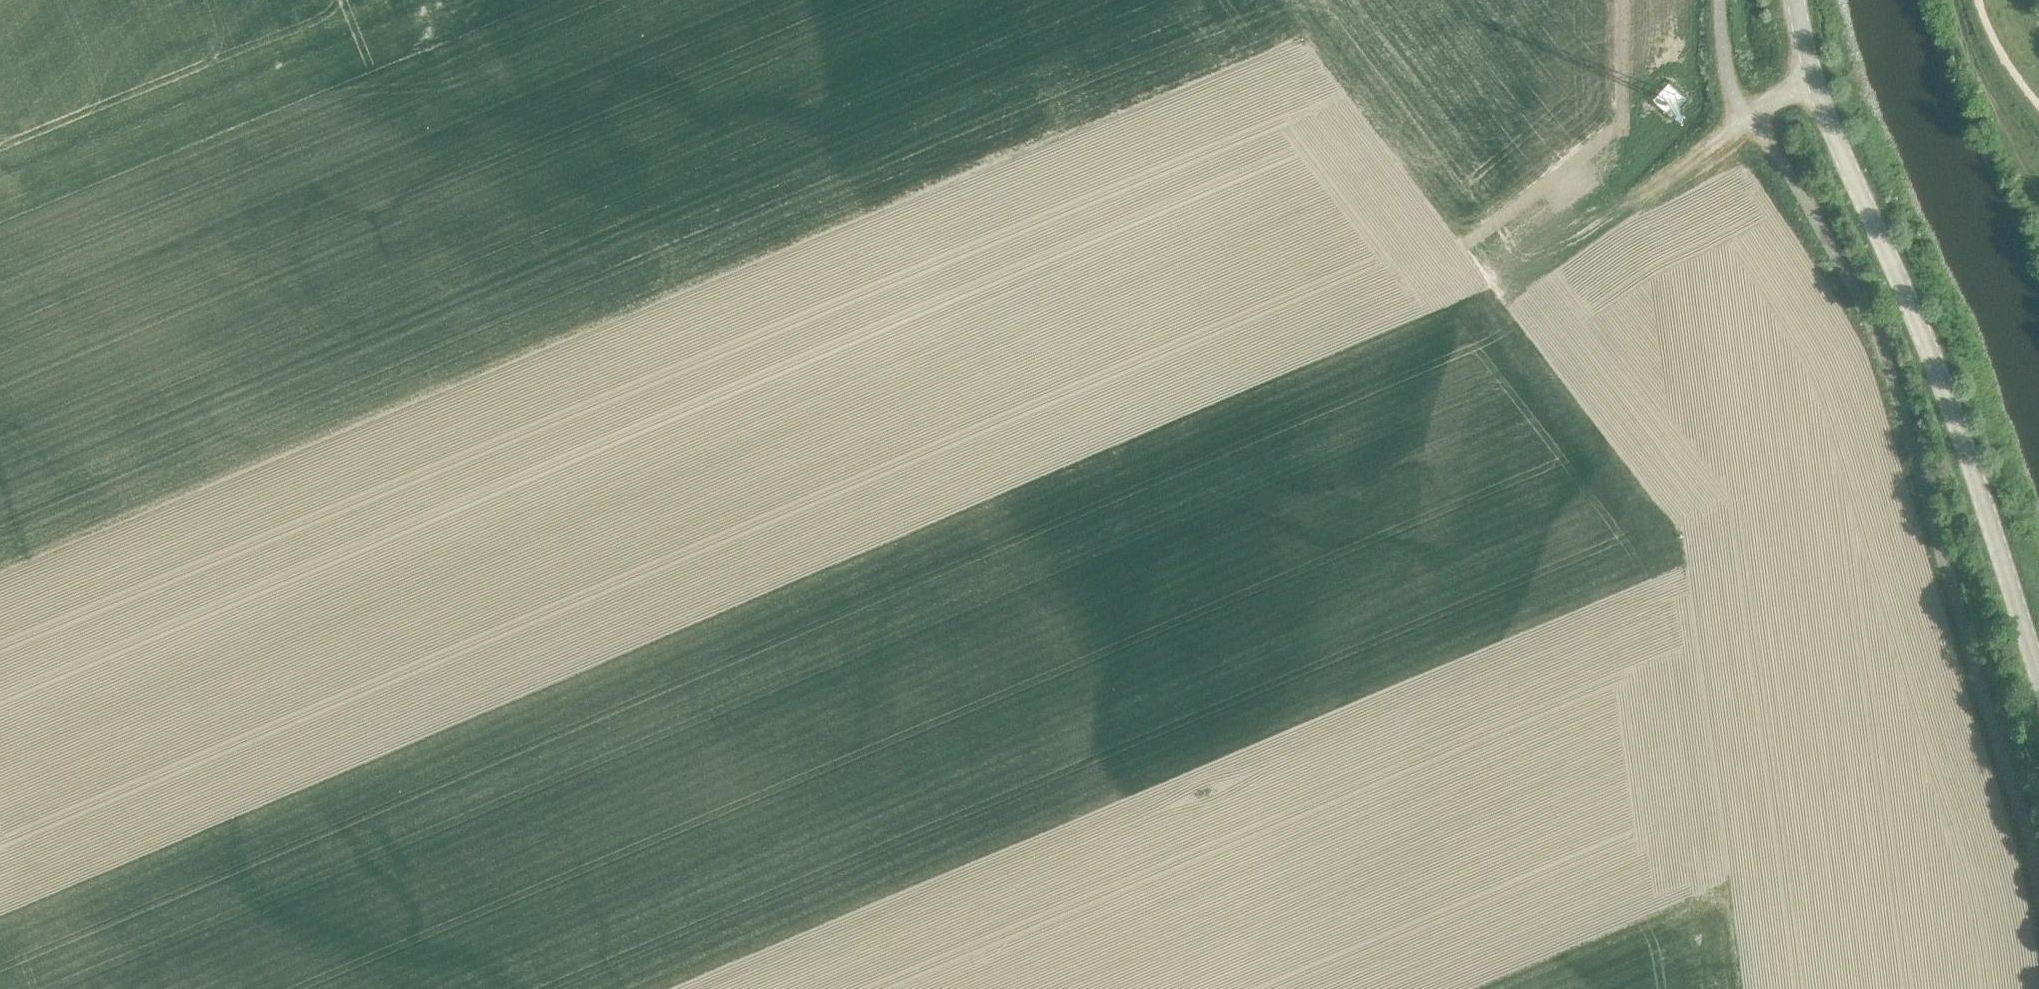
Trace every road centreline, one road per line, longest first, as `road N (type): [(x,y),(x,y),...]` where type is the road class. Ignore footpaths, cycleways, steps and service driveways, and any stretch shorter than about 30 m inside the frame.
road 1 (tertiary): [(2038,672),(1969,451),(1814,78),(1796,0)]

